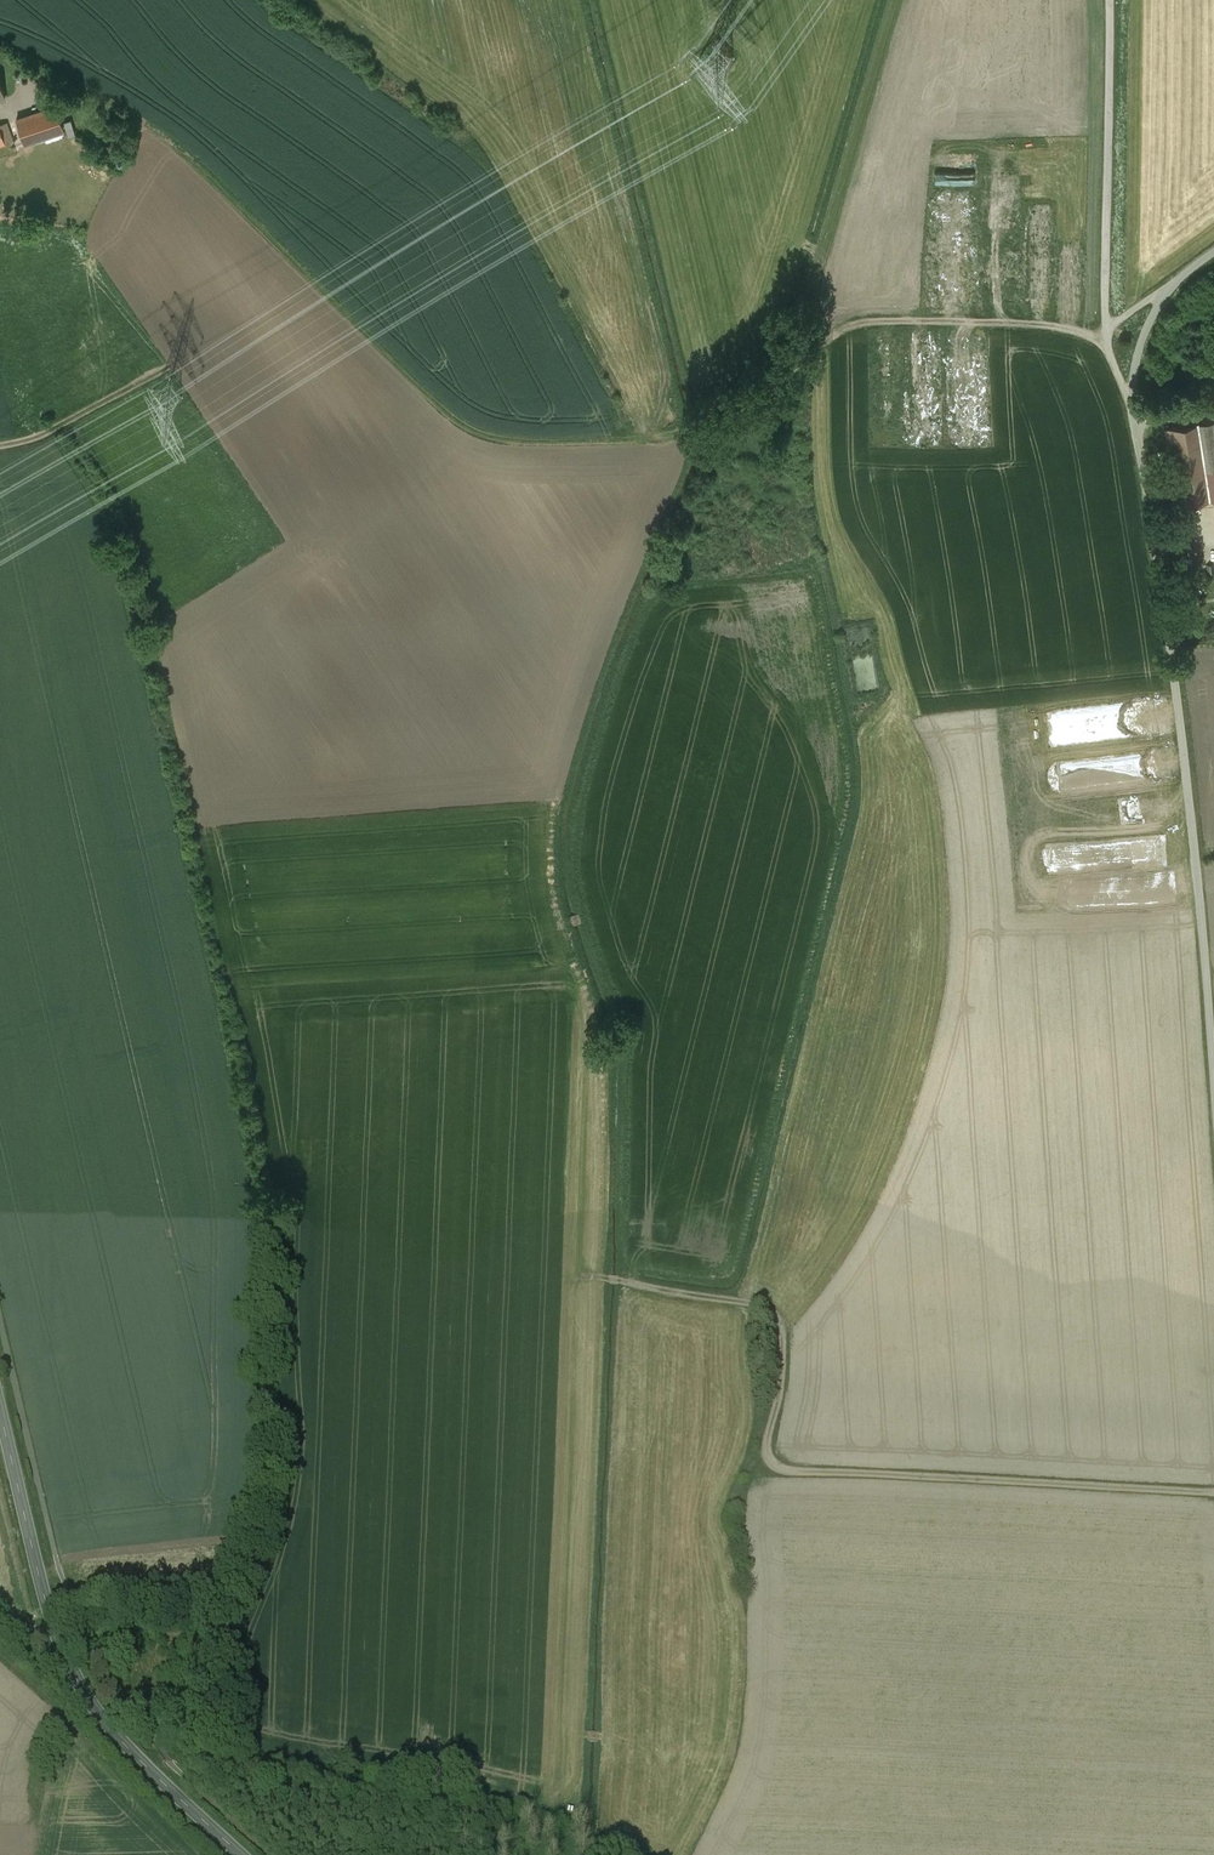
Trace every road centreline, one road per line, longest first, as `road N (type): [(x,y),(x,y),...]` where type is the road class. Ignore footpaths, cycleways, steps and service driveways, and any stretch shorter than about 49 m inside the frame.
road 1 (track): [(0,445),(59,429),(318,289),(473,436),(536,445),(631,443),(694,428),(756,396),(859,322),(1039,323),(1108,337),(1112,0)]
road 2 (track): [(604,1278),(775,1313),(781,1390),(766,1444),(779,1470),(1213,1493)]
road 3 (unclassified): [(1213,1096),(1170,646),(1133,399)]
road 4 (secondary): [(0,1409),(46,1602),(88,1700),(242,1854)]
road 5 (unclassified): [(1133,399),(1108,337),(1172,285)]
road 6 (unclassified): [(1133,399),(1143,337),(1172,285)]

